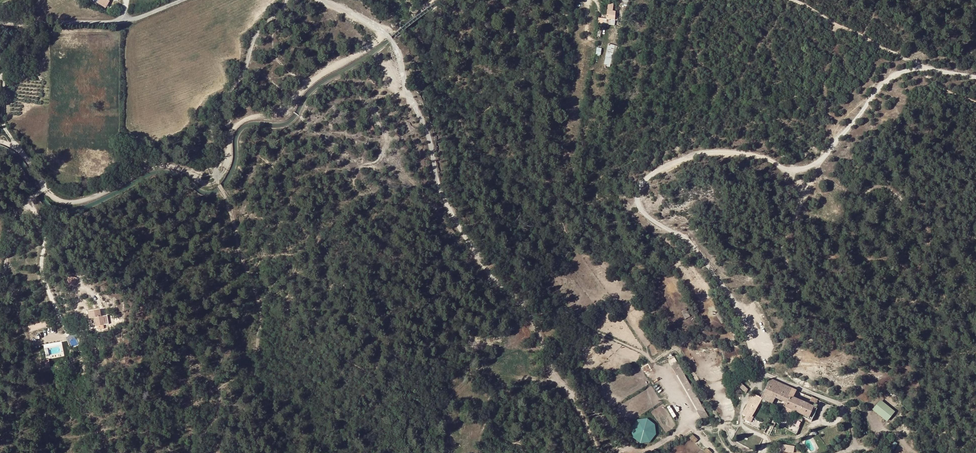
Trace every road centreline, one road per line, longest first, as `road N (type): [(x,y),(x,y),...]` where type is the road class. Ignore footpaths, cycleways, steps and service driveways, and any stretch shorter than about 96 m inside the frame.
road 1 (track): [(975,77),(899,71),(821,162),(785,168),(733,152),(697,151),(659,168),(637,192),(647,217),(695,246),(727,287),(761,370)]
road 2 (track): [(432,0),(315,79),(288,111),(237,126),(220,179)]
road 3 (track): [(220,179),(204,183),(158,168),(61,203),(23,155),(0,143)]
road 4 (track): [(715,452),(643,353),(579,321),(572,302),(576,273)]
road 5 (unclassified): [(186,0),(111,24),(0,23)]
road 6 (track): [(74,340),(52,297),(29,200),(45,189)]
road 7 (track): [(924,68),(791,0)]
road 8 (track): [(692,425),(635,451),(569,398)]
road 9 (track): [(761,370),(847,407),(855,438),(842,452)]

